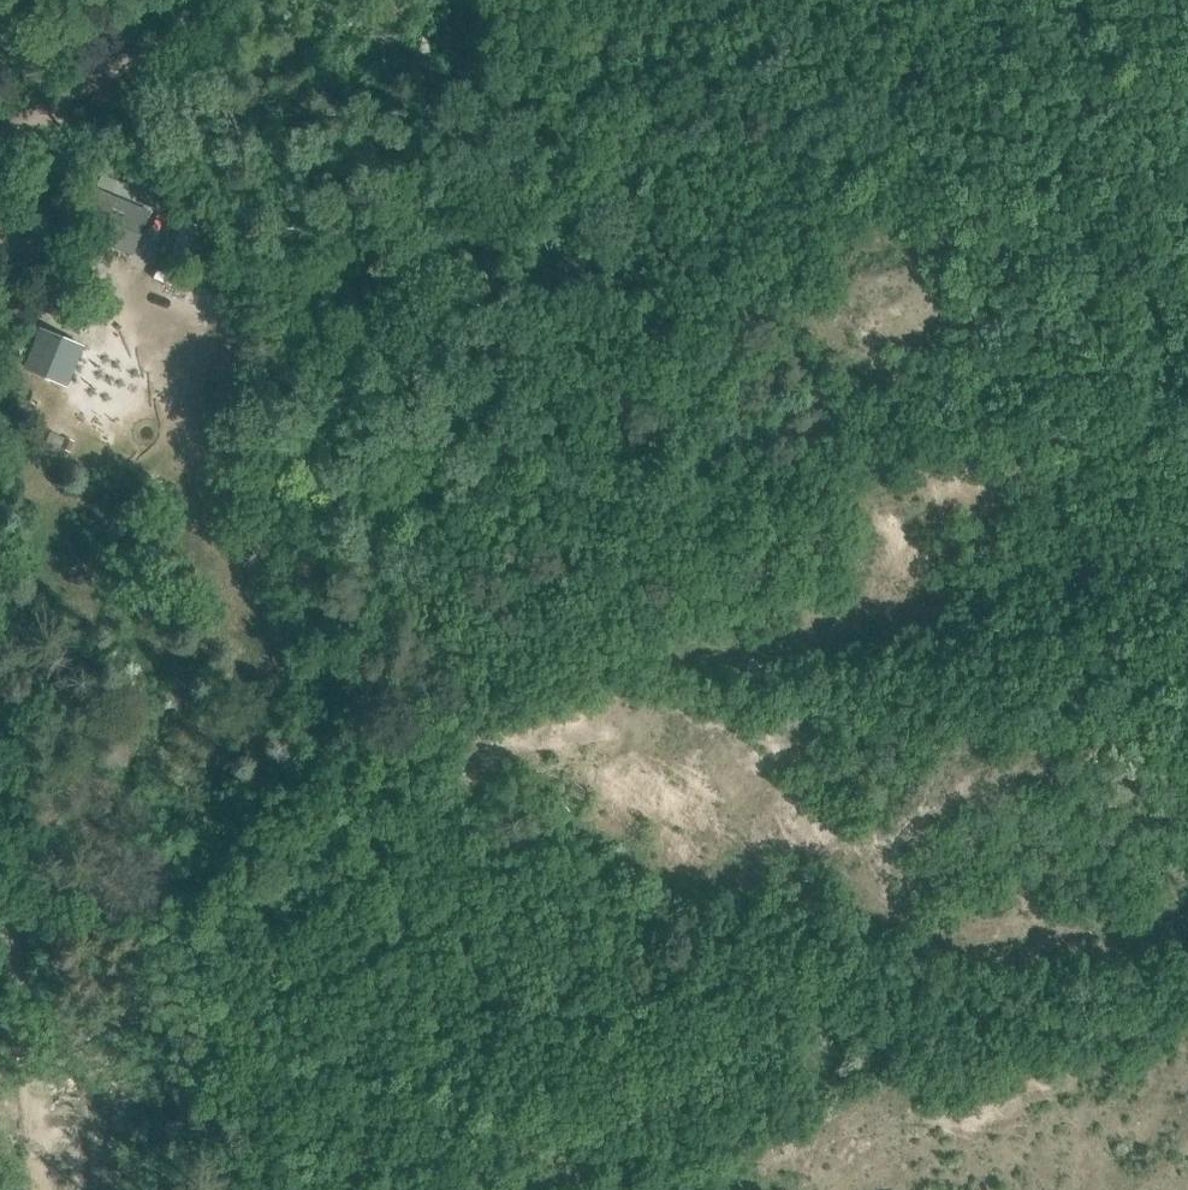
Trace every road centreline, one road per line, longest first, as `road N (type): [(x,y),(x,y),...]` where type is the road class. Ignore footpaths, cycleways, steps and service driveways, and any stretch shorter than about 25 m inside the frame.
road 1 (track): [(0,827),(55,1189)]
road 2 (unclassified): [(0,137),(225,0)]

